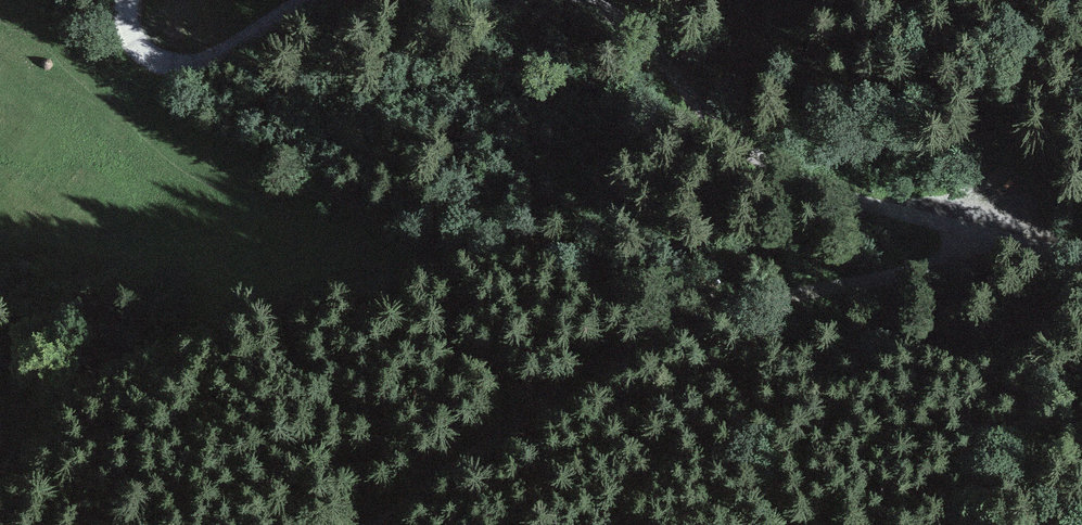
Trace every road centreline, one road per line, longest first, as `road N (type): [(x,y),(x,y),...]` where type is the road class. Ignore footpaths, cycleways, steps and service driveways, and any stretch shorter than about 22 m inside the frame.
road 1 (unclassified): [(1017,242),(755,305),(586,389),(389,524)]
road 2 (unclassified): [(582,0),(628,23),(706,118),(767,166),(835,193),(1017,242)]
road 3 (track): [(0,420),(72,381),(275,295),(436,259)]
road 4 (track): [(755,305),(522,255),(436,259)]
road 5 (unclassified): [(127,0),(138,44),(187,65),(304,0)]

